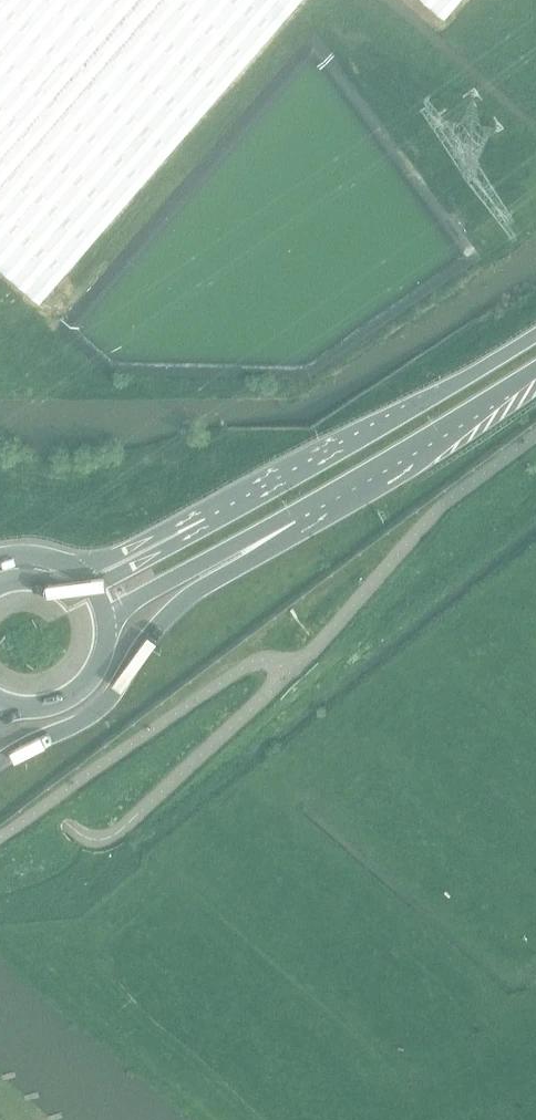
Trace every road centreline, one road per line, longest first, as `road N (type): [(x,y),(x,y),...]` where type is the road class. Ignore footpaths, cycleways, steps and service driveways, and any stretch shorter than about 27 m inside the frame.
road 1 (primary): [(0,762),(102,707),(169,614),(282,530)]
road 2 (primary): [(535,336),(211,512)]
road 3 (primary): [(282,530),(442,436),(535,368)]
road 4 (primary): [(106,633),(140,596),(282,530)]
road 5 (primary): [(211,512),(89,565),(64,562)]
road 6 (primary): [(211,512),(182,539),(91,586)]
road 7 (primary): [(11,706),(36,708),(72,696),(97,669),(106,633)]

